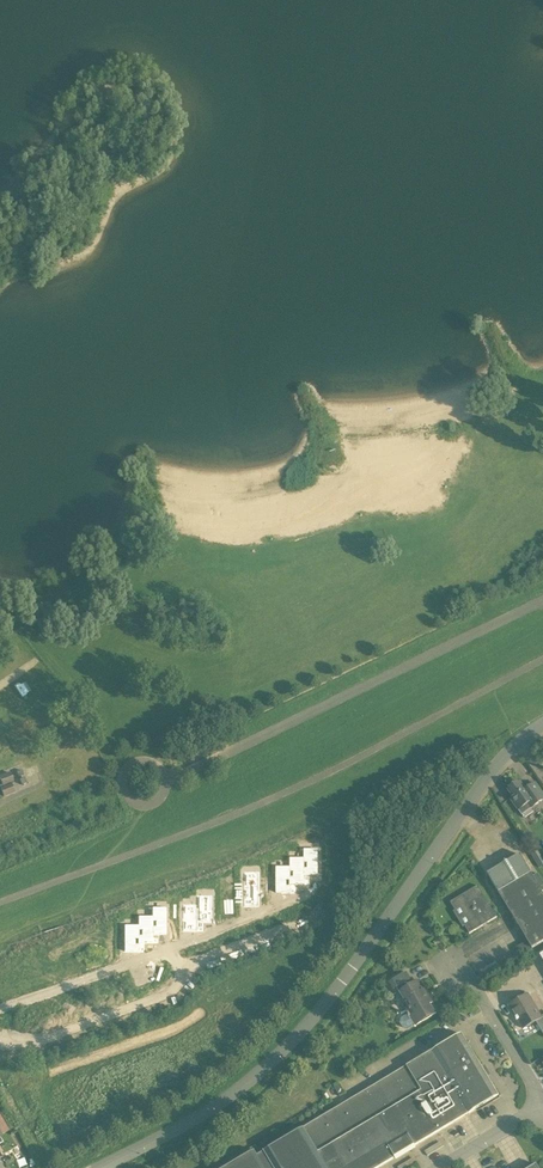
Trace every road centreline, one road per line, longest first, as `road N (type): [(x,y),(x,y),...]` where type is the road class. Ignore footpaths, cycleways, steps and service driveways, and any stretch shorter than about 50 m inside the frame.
road 1 (unclassified): [(100,1167),(200,1116),(273,1061),(341,982),(499,761),(542,724)]
road 2 (unknown): [(0,1037),(23,1046),(167,994),(197,960),(295,923)]
road 3 (unknown): [(0,1010),(229,927)]
road 4 (unclassified): [(450,963),(464,969),(542,1102)]
road 5 (unclassified): [(439,1167),(542,1107)]

